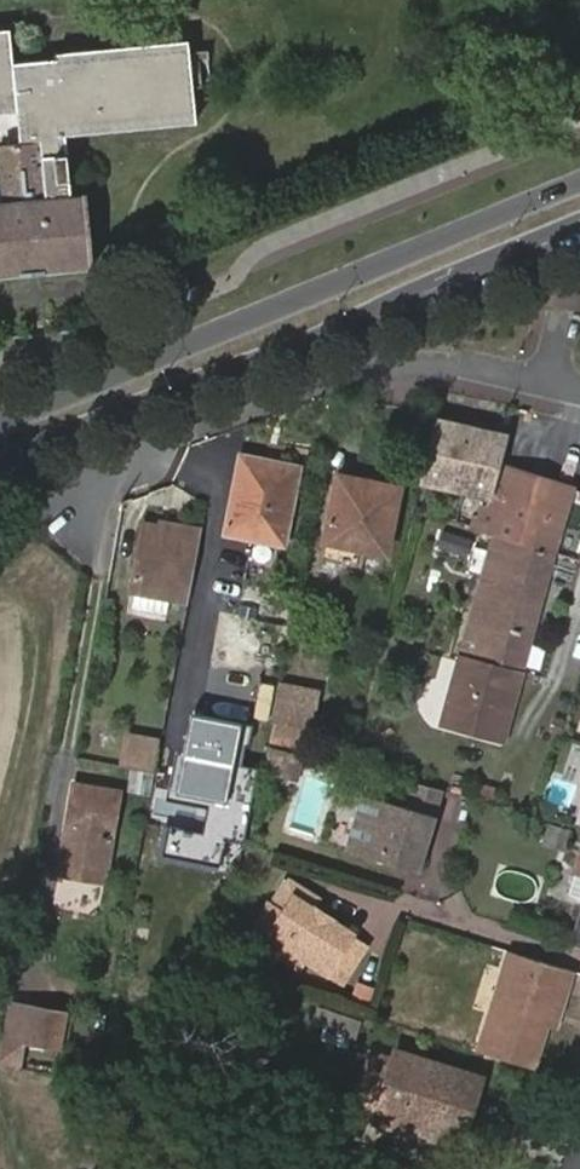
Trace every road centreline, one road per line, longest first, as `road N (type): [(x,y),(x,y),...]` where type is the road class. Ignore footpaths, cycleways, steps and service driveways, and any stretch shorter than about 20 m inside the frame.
road 1 (secondary): [(579,183),(0,421)]
road 2 (secondary): [(0,464),(579,241)]
road 3 (residential): [(579,396),(451,367),(371,366),(101,468),(77,496)]
road 4 (track): [(0,603),(24,594),(53,630),(0,864)]

